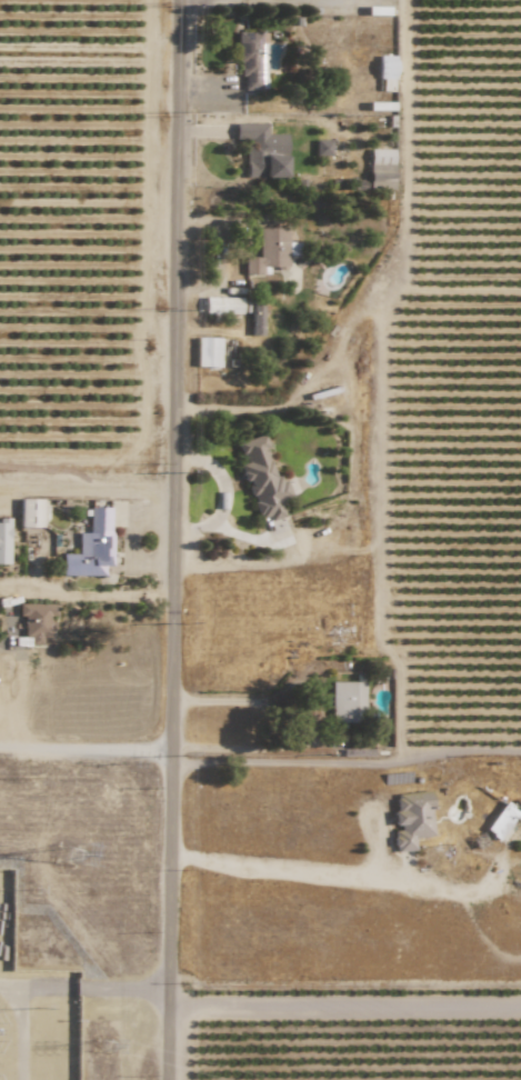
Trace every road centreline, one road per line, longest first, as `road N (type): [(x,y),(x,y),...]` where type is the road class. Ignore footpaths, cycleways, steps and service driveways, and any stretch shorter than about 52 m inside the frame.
road 1 (residential): [(189,0),(190,509),(169,1079)]

